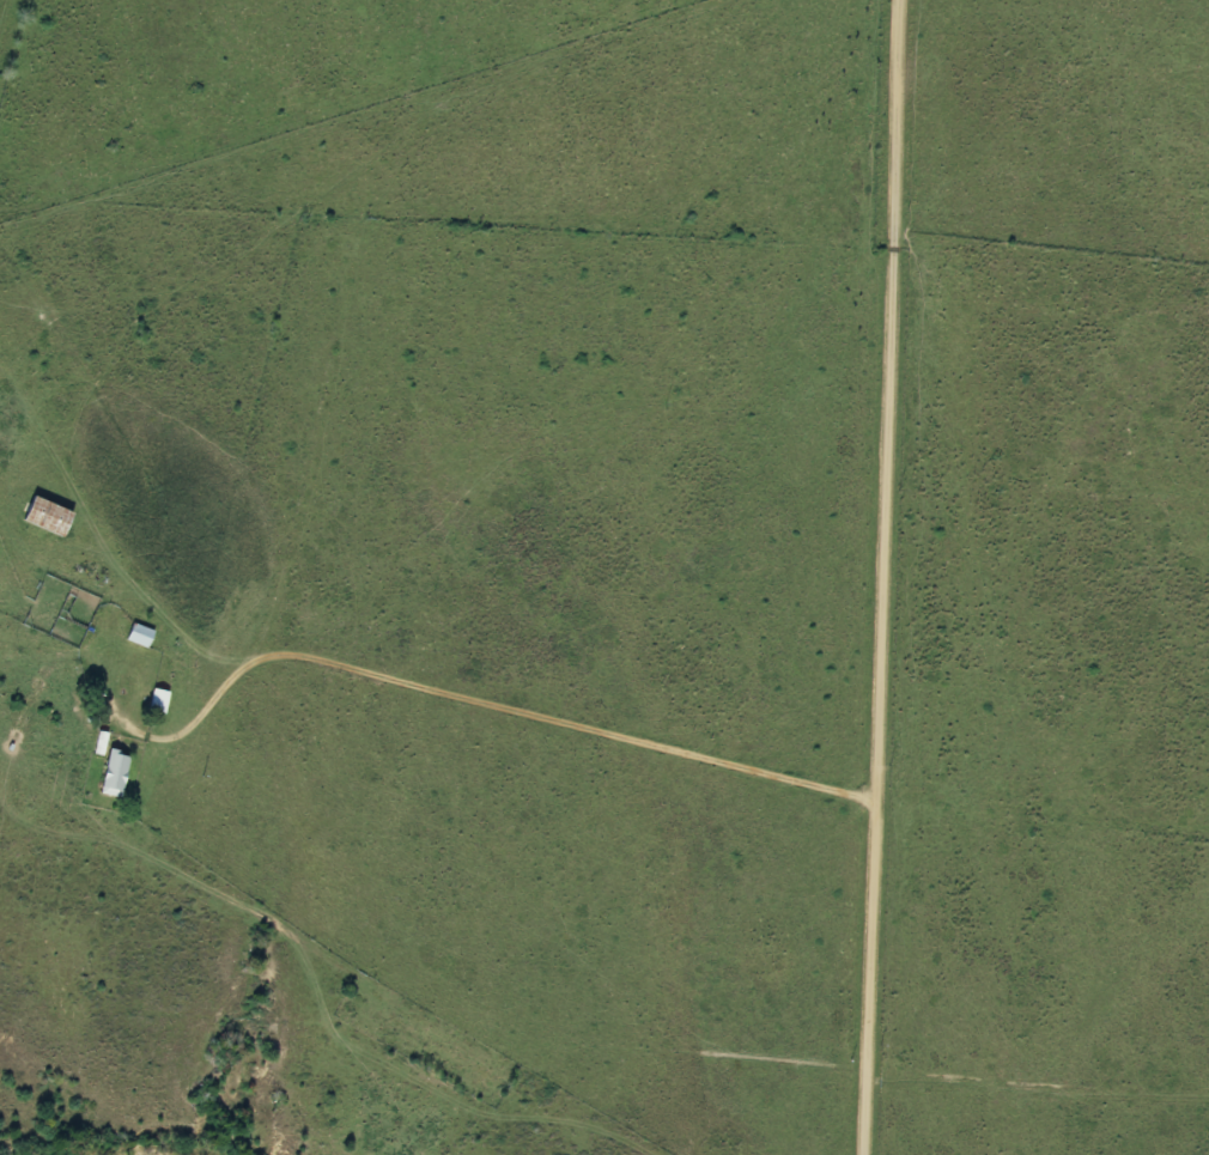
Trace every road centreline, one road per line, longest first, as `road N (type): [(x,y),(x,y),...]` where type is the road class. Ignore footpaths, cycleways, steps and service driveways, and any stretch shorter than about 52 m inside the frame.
road 1 (residential): [(877,1154),(879,795),(906,0)]
road 2 (residential): [(879,795),(306,654),(249,658),(178,736),(129,725)]

